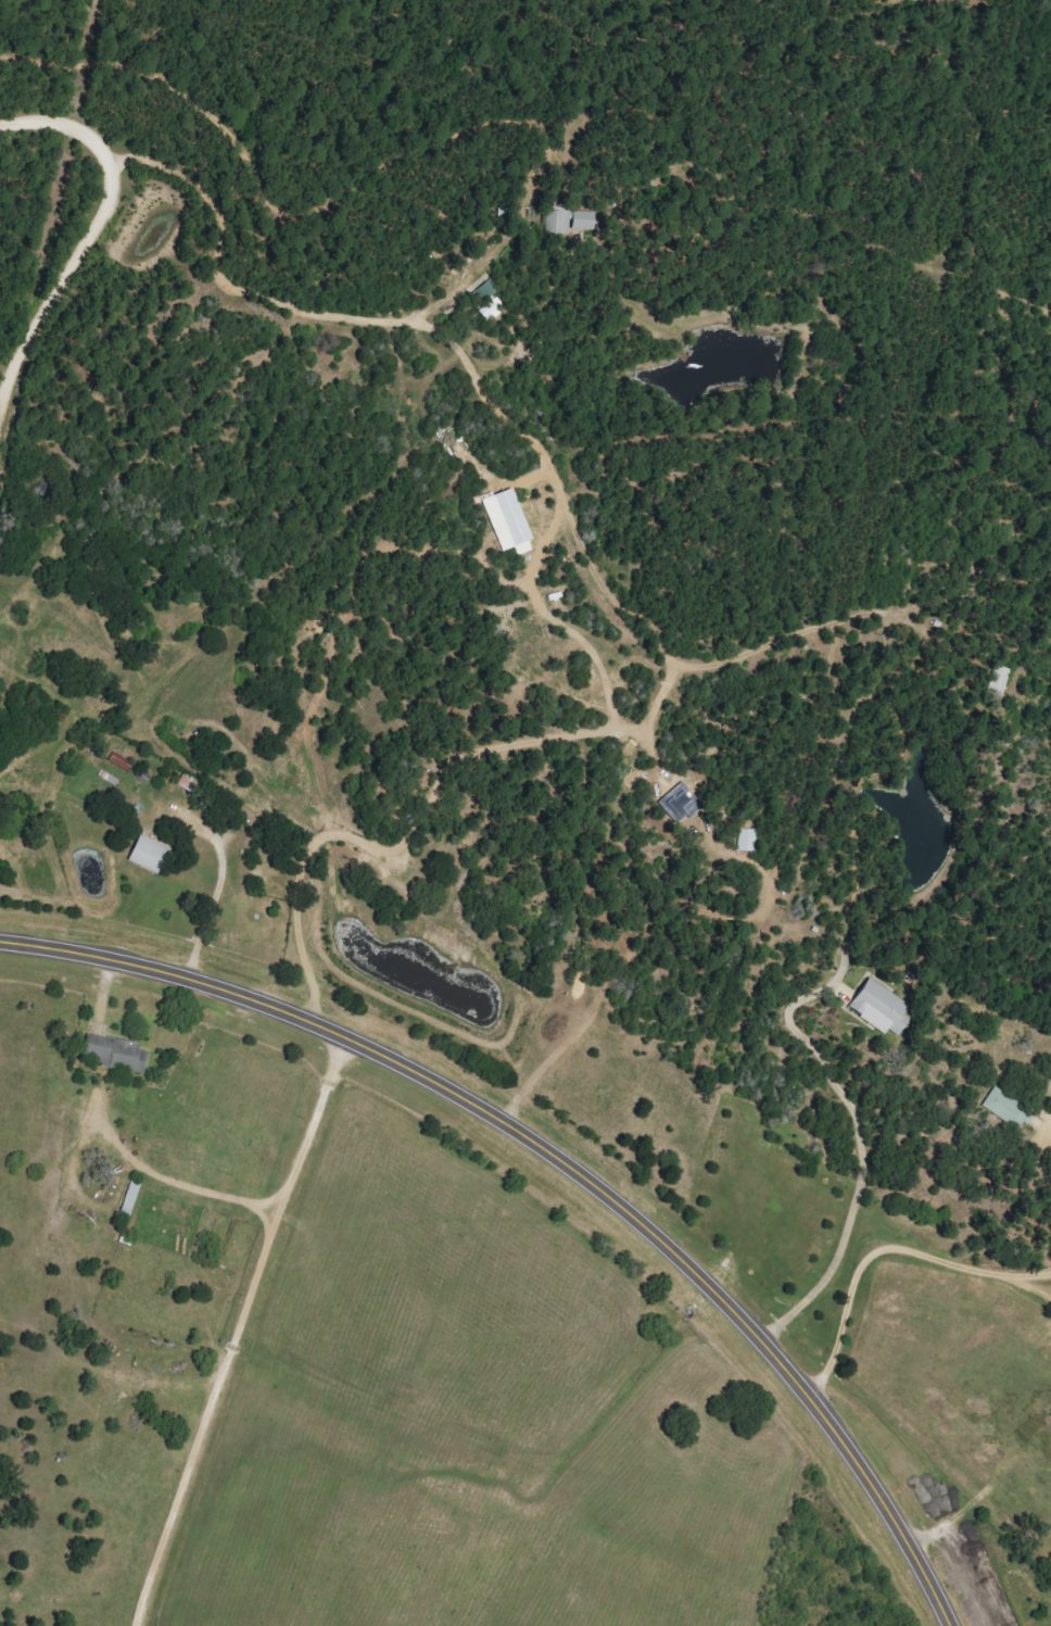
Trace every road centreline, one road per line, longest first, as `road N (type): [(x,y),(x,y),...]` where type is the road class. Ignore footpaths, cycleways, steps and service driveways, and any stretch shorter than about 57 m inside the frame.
road 1 (secondary): [(0,939),(166,965),(307,1011),(484,1104),(579,1168),(667,1241),(809,1394),(957,1625)]
road 2 (residential): [(17,364),(113,363),(198,431),(379,440),(732,785),(857,833),(1050,776)]
road 3 (residential): [(136,1625),(276,1212),(322,1119),(352,1033)]
road 4 (residential): [(809,1394),(866,1251),(912,1247),(992,1271),(1050,1263)]
road 5 (residential): [(307,1011),(322,972),(309,921),(290,894),(138,780)]

